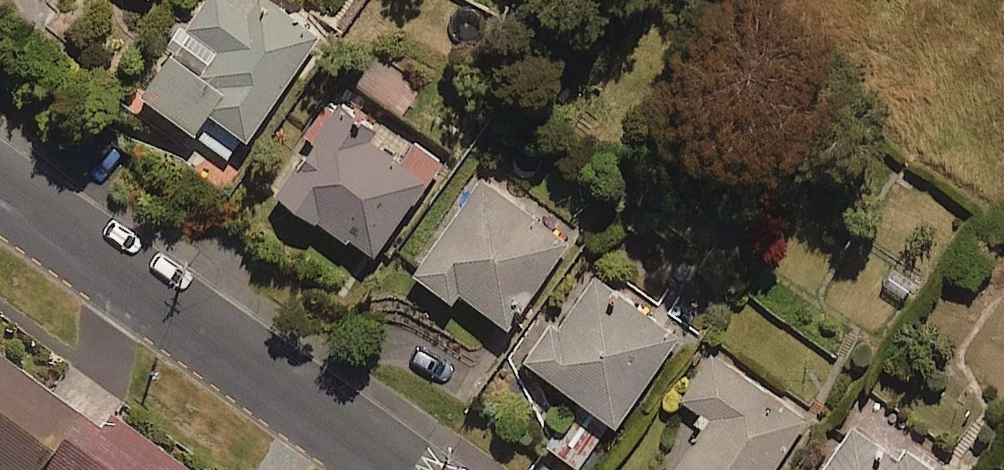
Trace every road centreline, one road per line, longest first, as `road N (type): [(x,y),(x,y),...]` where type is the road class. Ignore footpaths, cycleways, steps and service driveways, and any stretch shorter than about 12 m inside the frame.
road 1 (residential): [(0,191),(384,469)]

